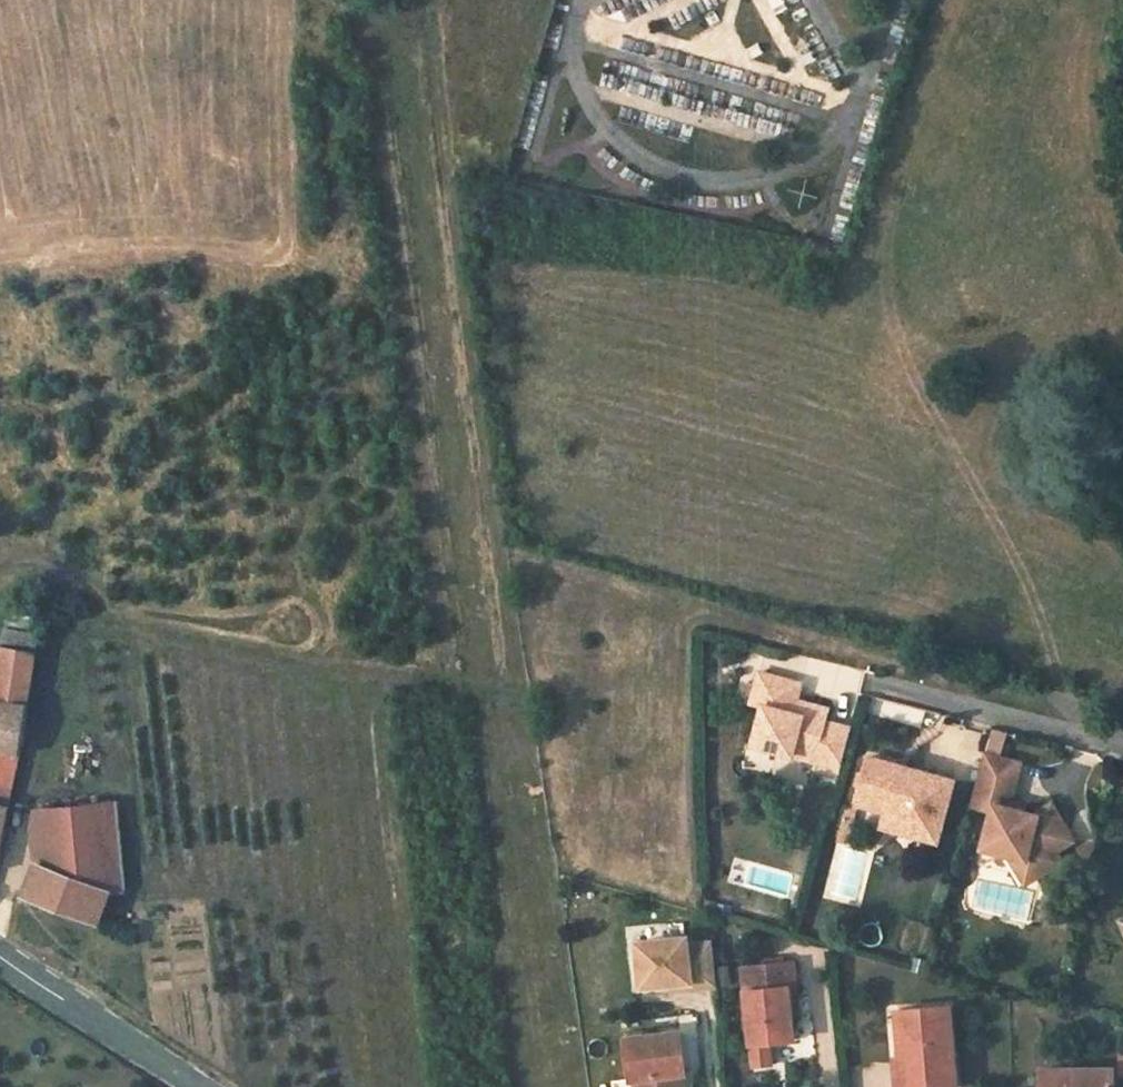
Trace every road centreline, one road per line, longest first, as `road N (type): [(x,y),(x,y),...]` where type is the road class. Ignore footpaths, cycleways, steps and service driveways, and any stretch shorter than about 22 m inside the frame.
road 1 (residential): [(876,682),(1122,747)]
road 2 (unclassified): [(0,952),(197,1086)]

